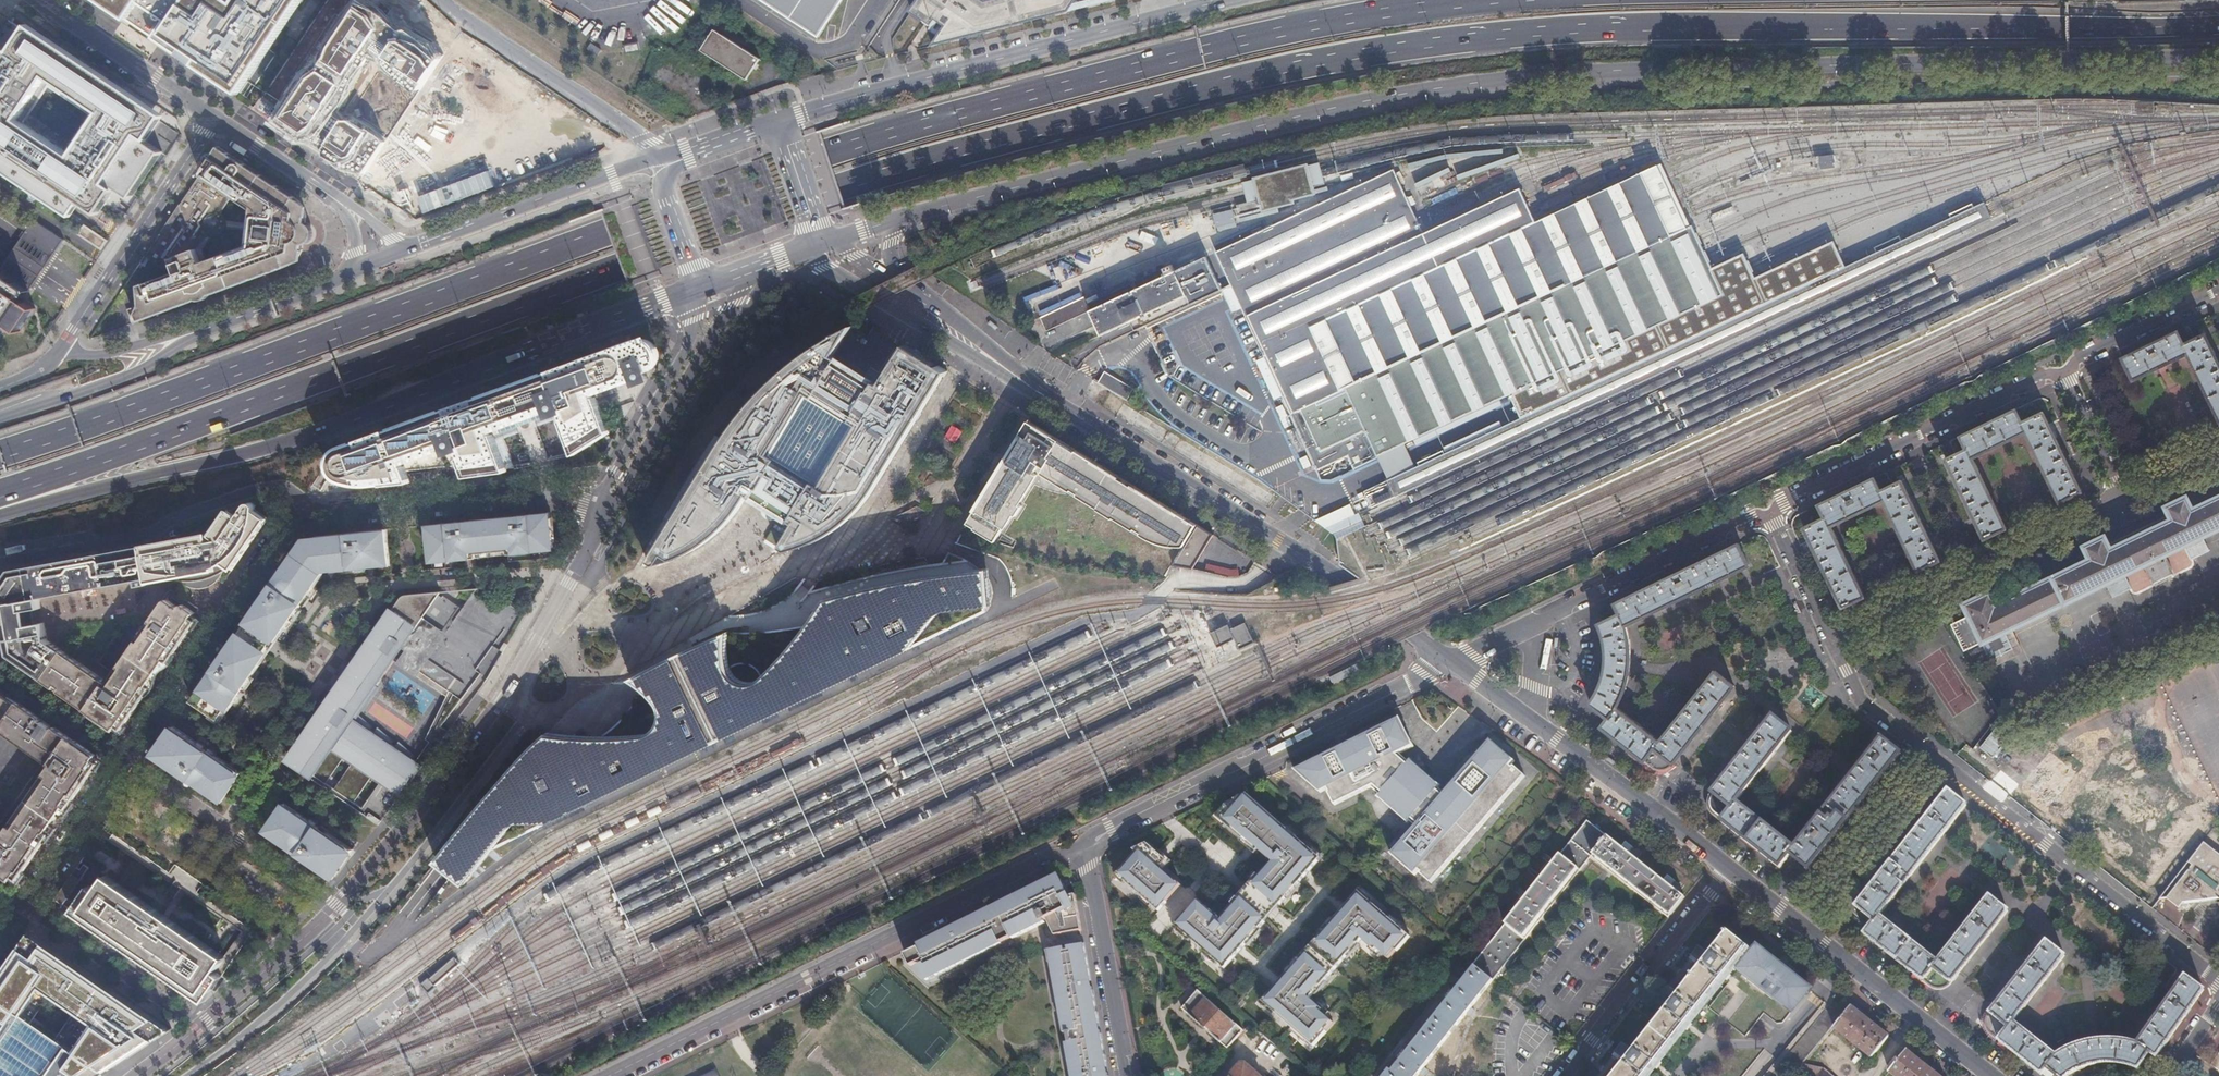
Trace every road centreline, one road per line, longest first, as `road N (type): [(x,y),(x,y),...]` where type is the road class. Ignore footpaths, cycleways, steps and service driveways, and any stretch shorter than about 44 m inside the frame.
road 1 (motorway): [(0,495),(619,276),(842,186),(1297,65),(1556,31),(2218,24)]
road 2 (motorway): [(1481,0),(1271,34),(926,124),(295,339),(0,451)]
road 3 (tertiary): [(901,219),(1333,109),(1497,81),(1623,71),(2218,61)]
road 4 (motorway): [(0,511),(266,447),(661,303)]
road 5 (unclassified): [(1083,856),(1051,855),(609,1075)]
road 6 (tertiary): [(1041,392),(1289,546),(1452,662)]
road 7 (residential): [(599,509),(568,583),(501,697),(336,907)]
road 8 (tertiary): [(1235,0),(780,123)]
road 9 (unclassified): [(1083,856),(1095,833),(1452,662)]
road 10 (residential): [(1938,761),(2218,979)]
road 11 (residential): [(2064,376),(2041,376),(1782,501),(1771,516)]
road 12 (residential): [(309,514),(280,491),(259,490),(147,535),(0,563)]
road 13 (residential): [(1830,636),(2120,497)]
road 14 (residential): [(309,514),(281,536),(126,761)]
road 15 (residential): [(599,509),(560,493),(309,514)]
road 16 (residential): [(599,509),(628,480),(746,275)]
road 17 (residential): [(62,347),(216,118)]
road 18 (residential): [(440,0),(644,139),(656,164)]
road 19 (tertiary): [(819,242),(827,264),(1041,392)]
road 20 (tertiary): [(656,164),(406,250)]
road 21 (tertiary): [(1519,712),(1730,870)]
road 22 (residential): [(1730,870),(1565,1075)]
road 23 (residential): [(126,761),(336,907)]
road 24 (residential): [(1771,516),(1750,517),(1542,619)]
road 25 (residential): [(694,292),(691,344),(599,509)]
road 26 (tertiary): [(1802,928),(1991,1075)]
road 27 (residential): [(1124,1075),(1083,856)]
road 28 (motorway): [(197,329),(130,373),(0,419)]
road 29 (residential): [(1802,928),(1938,761)]
road 30 (residential): [(40,0),(216,118)]
road 31 (residential): [(24,911),(194,1028)]
road 32 (residential): [(336,907),(194,1028)]
road 33 (residential): [(126,761),(24,911)]
road 34 (residential): [(2218,290),(2086,353),(2064,376)]
road 35 (tertiary): [(359,266),(197,329)]
road 36 (tertiary): [(1041,392),(907,283)]
road 37 (residential): [(1938,761),(1860,699),(1830,636)]
road 38 (residential): [(216,118),(355,211)]
road 39 (residential): [(0,676),(126,761)]
road 40 (tertiary): [(197,329),(88,356),(62,347)]
road 41 (residential): [(1830,636),(1771,516)]
road 42 (residential): [(2064,376),(2120,497)]
road 43 (tertiary): [(819,242),(780,123)]
road 44 (tertiary): [(667,175),(664,195),(694,292)]

